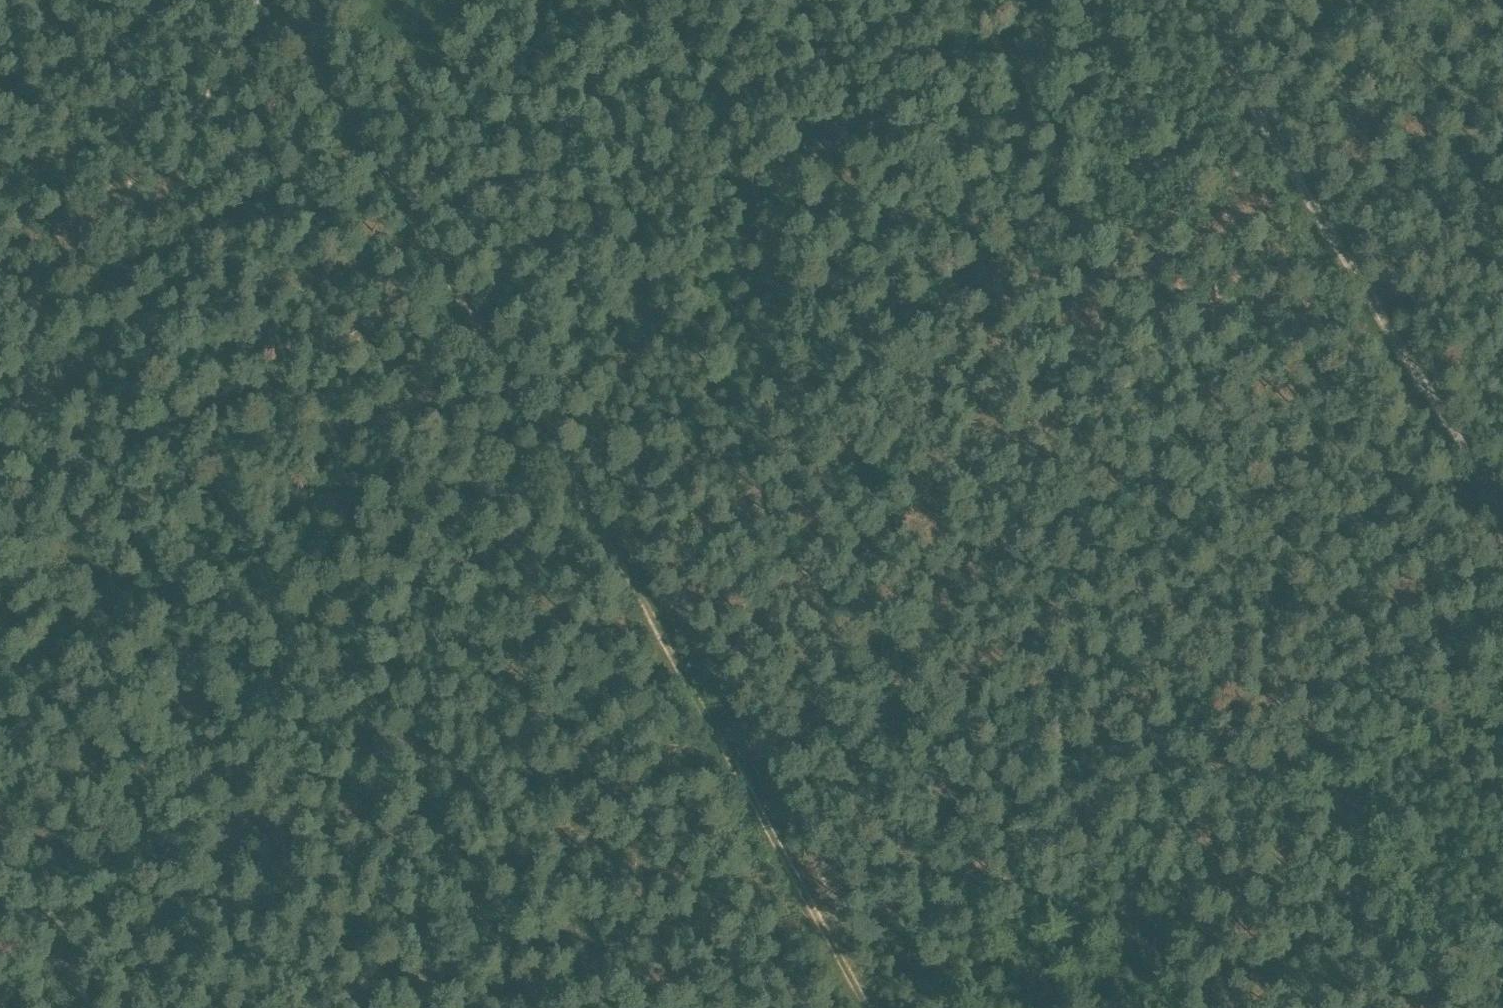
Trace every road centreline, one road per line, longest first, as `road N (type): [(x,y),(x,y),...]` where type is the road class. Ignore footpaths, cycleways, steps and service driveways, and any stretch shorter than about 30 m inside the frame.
road 1 (track): [(264,0),(861,1007)]
road 2 (track): [(671,679),(97,1007)]
road 3 (track): [(1197,0),(1293,166),(1502,485)]

